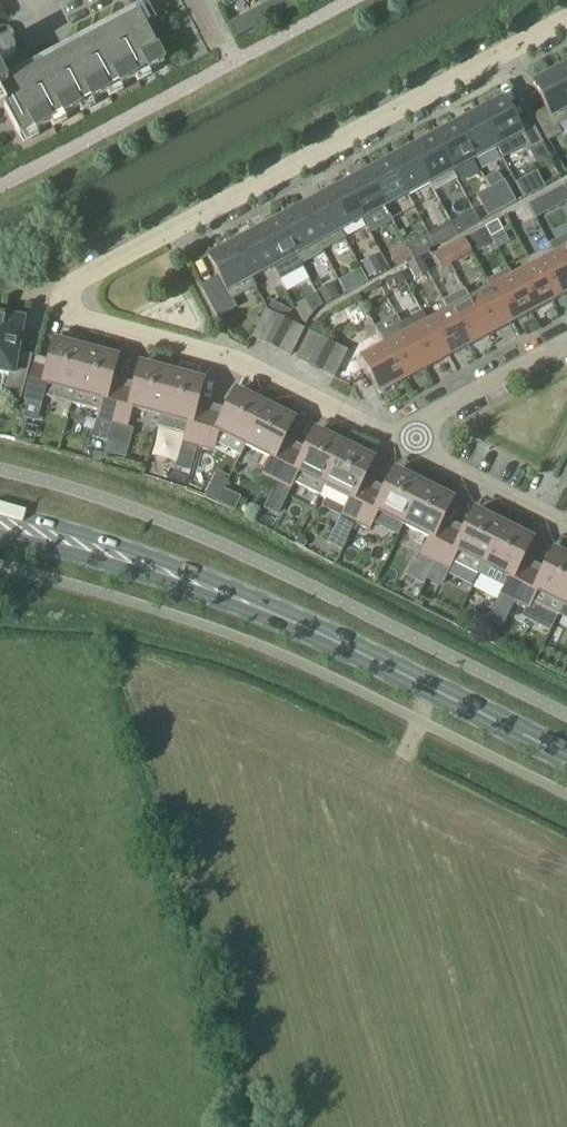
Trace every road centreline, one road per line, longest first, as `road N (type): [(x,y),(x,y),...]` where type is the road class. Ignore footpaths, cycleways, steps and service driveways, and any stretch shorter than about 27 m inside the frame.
road 1 (secondary): [(566,760),(304,629),(0,524)]
road 2 (residential): [(566,20),(75,285)]
road 3 (residential): [(410,444),(220,354),(87,321),(68,304),(75,285)]
road 4 (residential): [(566,343),(431,417),(410,444)]
road 5 (residential): [(566,525),(410,444)]

